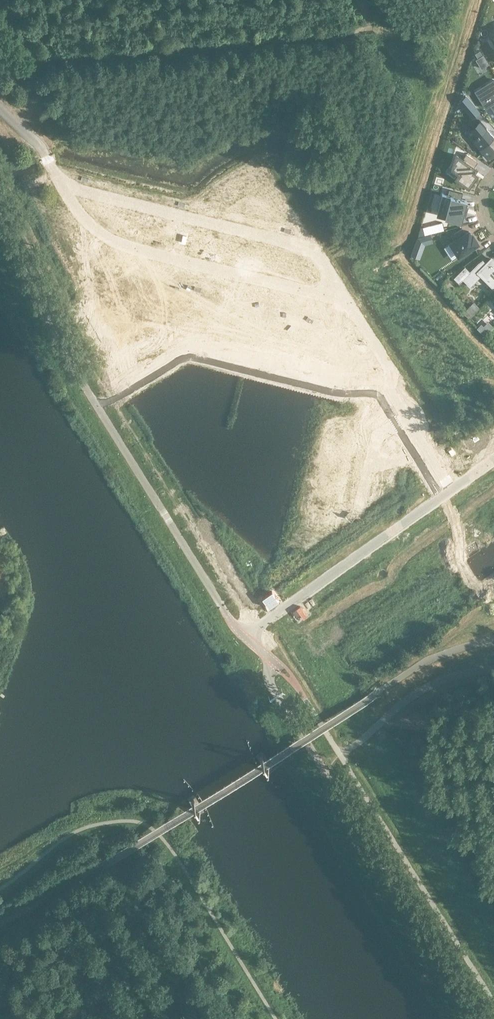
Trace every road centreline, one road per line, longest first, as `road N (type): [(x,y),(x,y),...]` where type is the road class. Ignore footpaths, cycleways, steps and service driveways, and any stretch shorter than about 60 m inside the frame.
road 1 (unclassified): [(481,1018),(269,683),(271,661),(241,634)]
road 2 (residential): [(328,296),(85,236),(61,188),(197,223)]
road 3 (residential): [(241,634),(409,528),(440,464)]
road 4 (unclassified): [(95,405),(0,227)]
road 5 (residential): [(197,223),(207,199),(258,173),(309,251)]
road 6 (residential): [(406,417),(353,310),(328,296)]
road 7 (unclassified): [(241,634),(173,531)]

